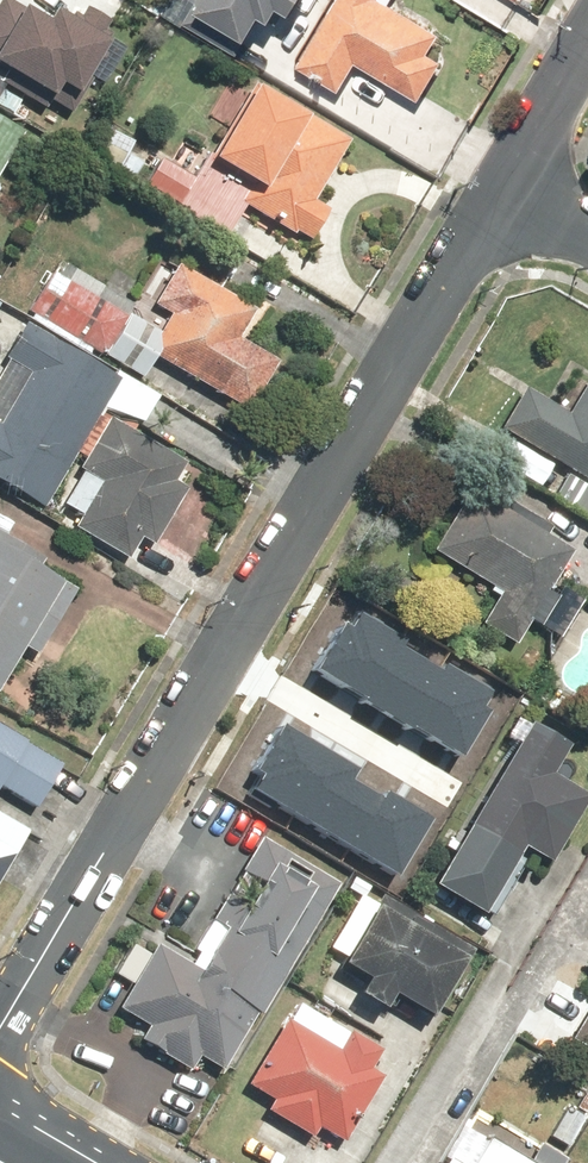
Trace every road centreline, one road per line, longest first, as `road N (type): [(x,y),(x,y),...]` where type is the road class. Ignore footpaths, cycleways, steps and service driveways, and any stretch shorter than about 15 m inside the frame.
road 1 (residential): [(513,177),(0,1033)]
road 2 (residential): [(587,45),(513,177)]

